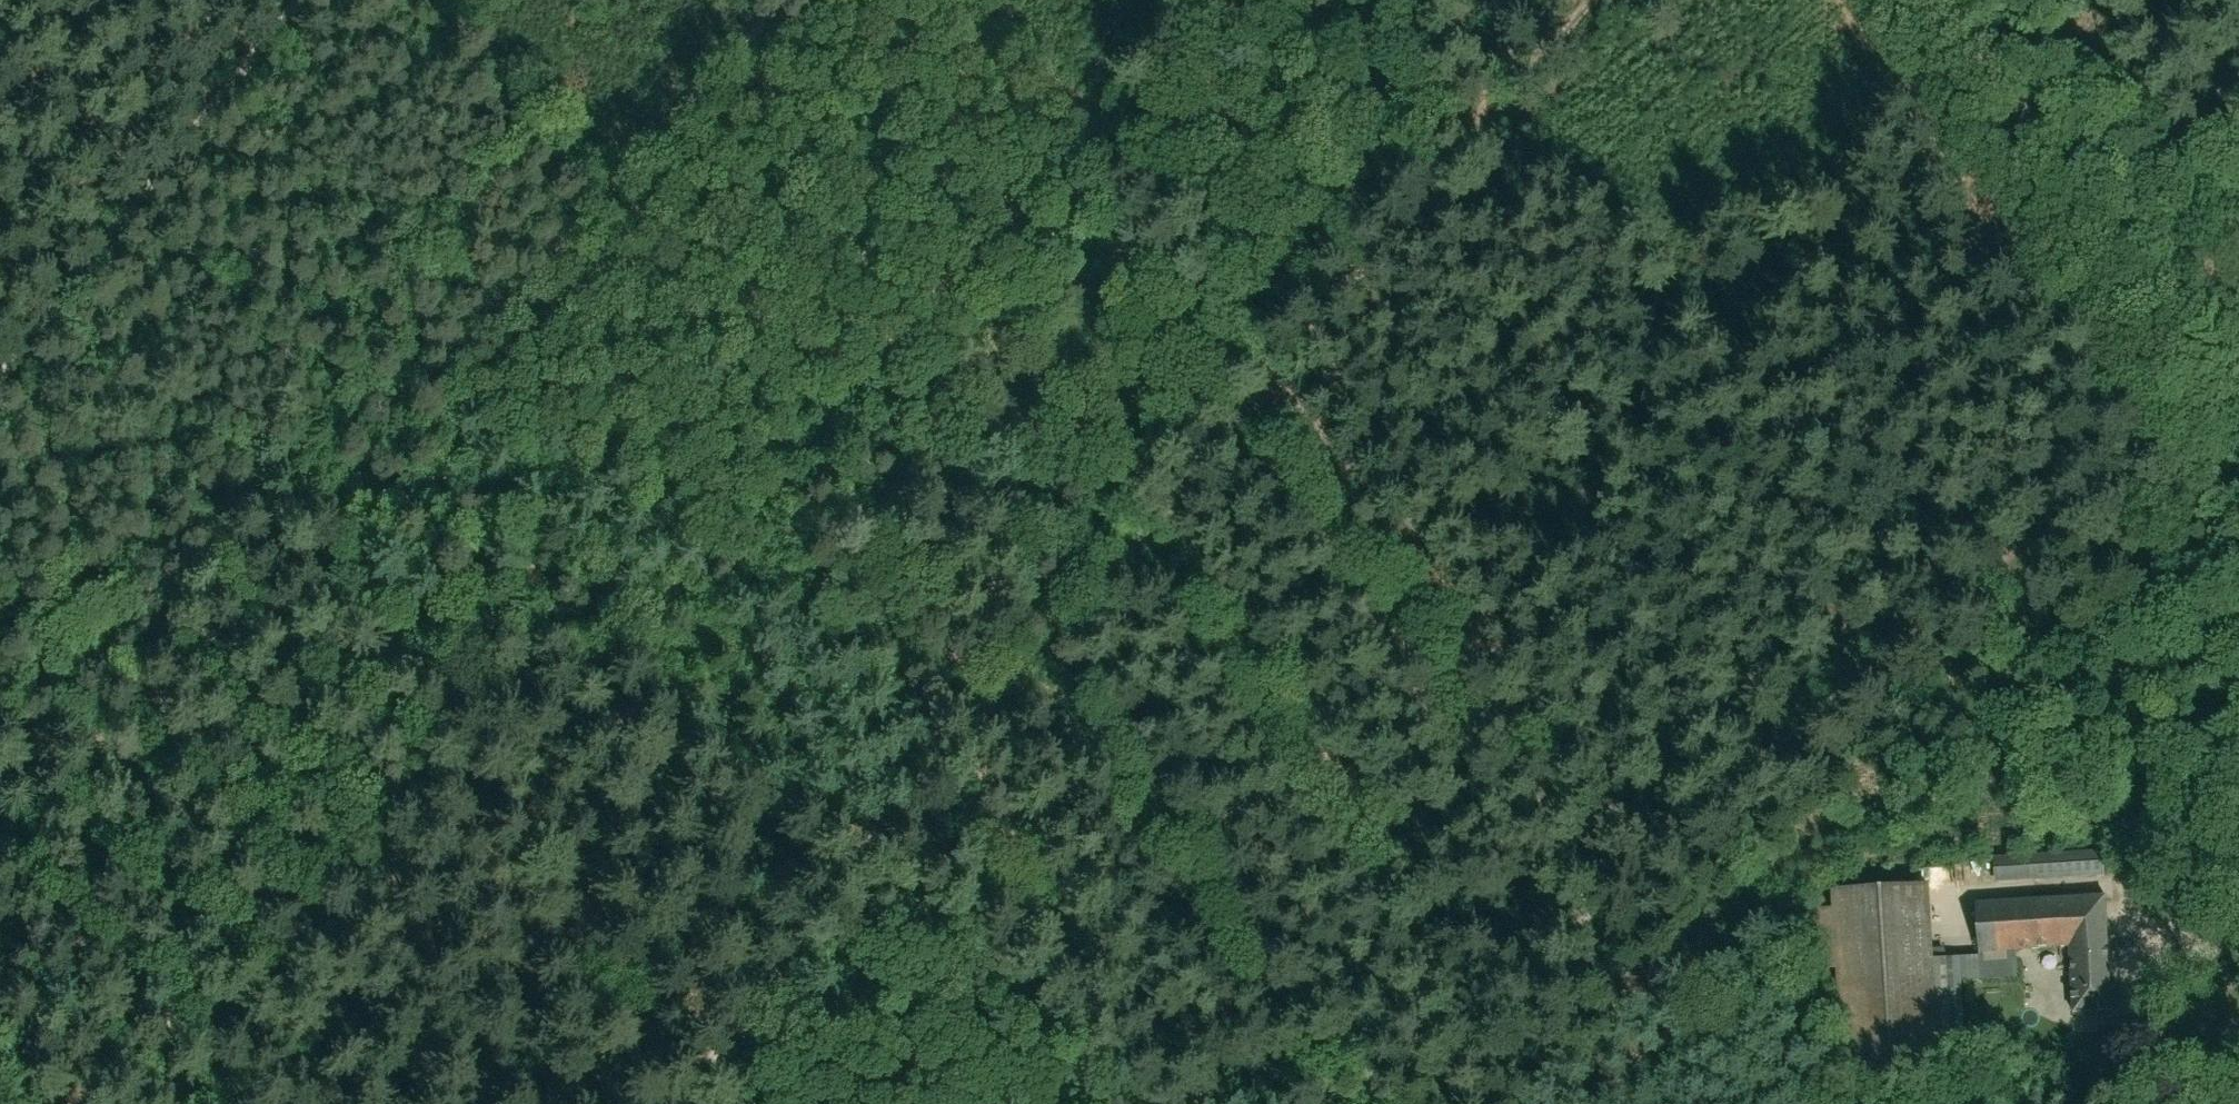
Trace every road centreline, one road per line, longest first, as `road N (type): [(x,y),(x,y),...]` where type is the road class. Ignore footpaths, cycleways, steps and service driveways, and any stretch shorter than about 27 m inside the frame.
road 1 (track): [(680,1103),(862,845),(1596,0)]
road 2 (track): [(1084,119),(1618,815),(1633,829),(1680,838)]
road 3 (track): [(651,610),(711,644),(757,686),(824,825),(953,879),(1192,1082),(1236,1103)]
road 4 (track): [(2223,405),(1680,838)]
road 5 (track): [(651,610),(683,584),(1084,119)]
road 6 (track): [(0,838),(275,475),(366,412),(426,395)]
road 7 (track): [(170,1103),(527,599)]
road 8 (track): [(426,395),(784,0)]
road 9 (track): [(2223,405),(1951,0)]
road 10 (track): [(0,375),(300,0)]
road 11 (track): [(1680,838),(1379,1082),(1338,1103)]
road 12 (track): [(0,661),(302,908)]
road 13 (track): [(399,397),(259,332),(149,188)]
road 14 (track): [(527,599),(536,566),(528,539),(426,395)]
road 15 (track): [(2134,1103),(2133,993),(2155,969),(2238,936)]
road 16 (track): [(1084,119),(1190,0)]
road 17 (track): [(995,0),(1084,119)]
road 18 (track): [(527,599),(577,585),(651,610)]

